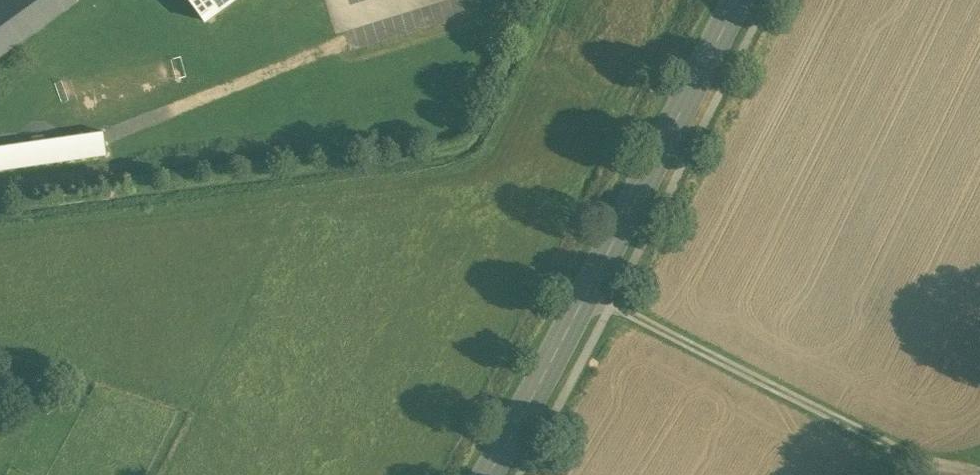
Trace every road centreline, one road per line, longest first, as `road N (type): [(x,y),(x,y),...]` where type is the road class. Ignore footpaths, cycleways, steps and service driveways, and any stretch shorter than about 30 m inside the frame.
road 1 (primary): [(487,474),(738,0)]
road 2 (track): [(979,469),(895,449),(588,292)]

